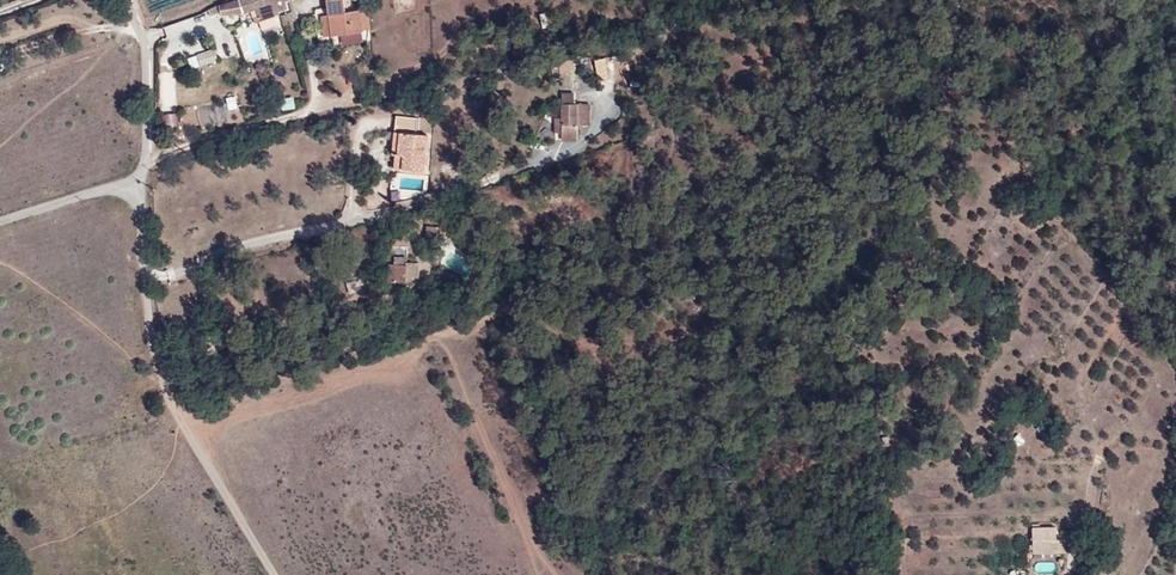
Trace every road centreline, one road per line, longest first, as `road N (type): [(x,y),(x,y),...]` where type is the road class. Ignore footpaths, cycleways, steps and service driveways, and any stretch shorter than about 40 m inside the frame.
road 1 (residential): [(272,574),(170,410),(147,315),(143,177)]
road 2 (track): [(146,279),(186,273),(244,243),(337,224)]
road 3 (residential): [(143,177),(149,47),(130,0)]
road 4 (residential): [(143,177),(0,222)]

